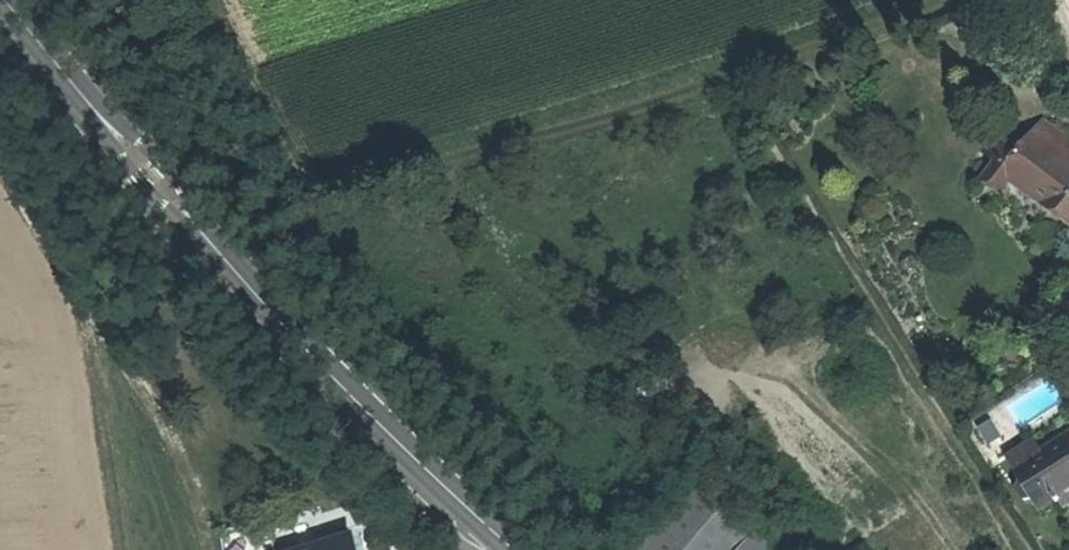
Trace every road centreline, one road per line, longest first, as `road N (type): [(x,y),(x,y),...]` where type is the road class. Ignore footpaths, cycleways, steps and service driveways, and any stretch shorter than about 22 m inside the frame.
road 1 (track): [(116,0),(311,195),(922,0)]
road 2 (secondary): [(5,0),(126,156),(502,540)]
road 3 (track): [(0,152),(203,482),(213,549)]

